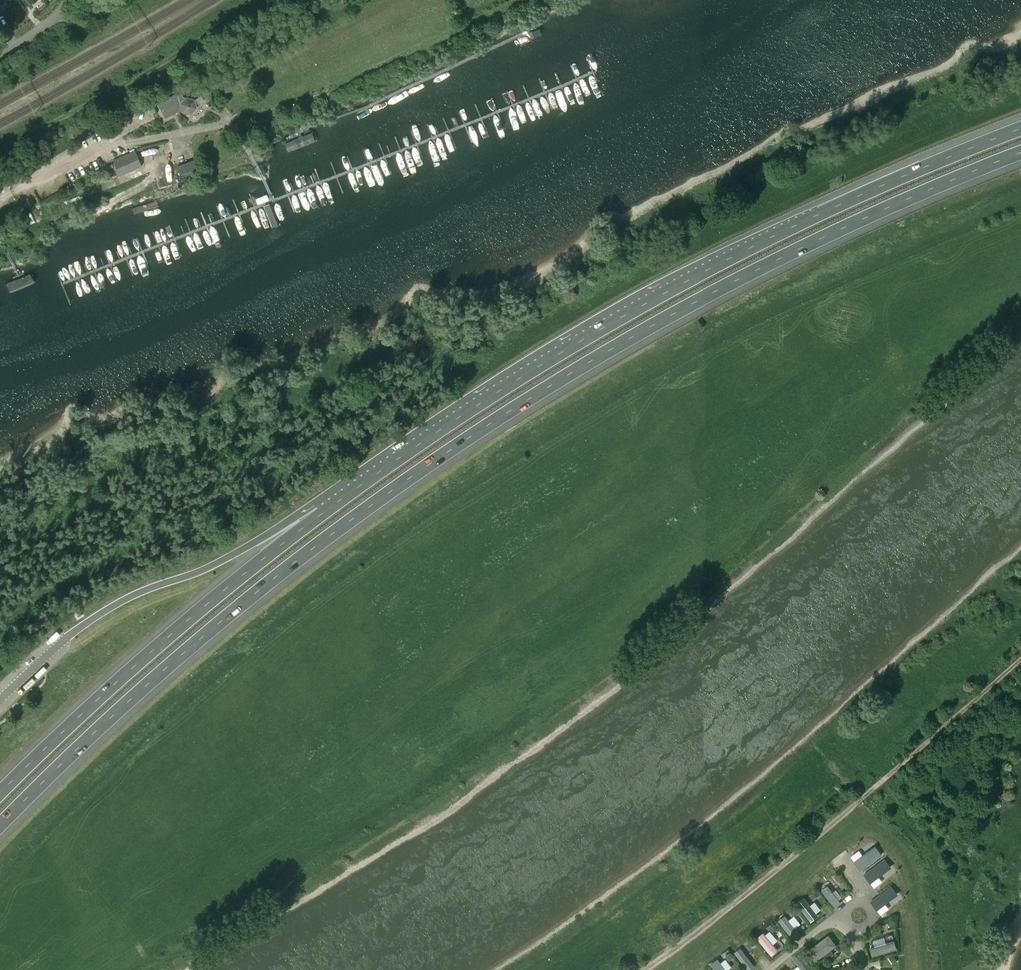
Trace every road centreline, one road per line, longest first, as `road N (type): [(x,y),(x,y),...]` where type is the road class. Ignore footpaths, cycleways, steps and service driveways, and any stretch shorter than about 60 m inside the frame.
road 1 (motorway): [(0,827),(236,609),(441,456),(616,348),(795,251),(1020,155)]
road 2 (motorway): [(1020,128),(798,225),(606,324),(322,513)]
road 3 (motorway): [(322,513),(158,645),(0,794)]
road 4 (motorway): [(322,513),(84,624)]
road 5 (track): [(860,799),(1020,659)]
road 6 (residential): [(0,203),(118,141)]

